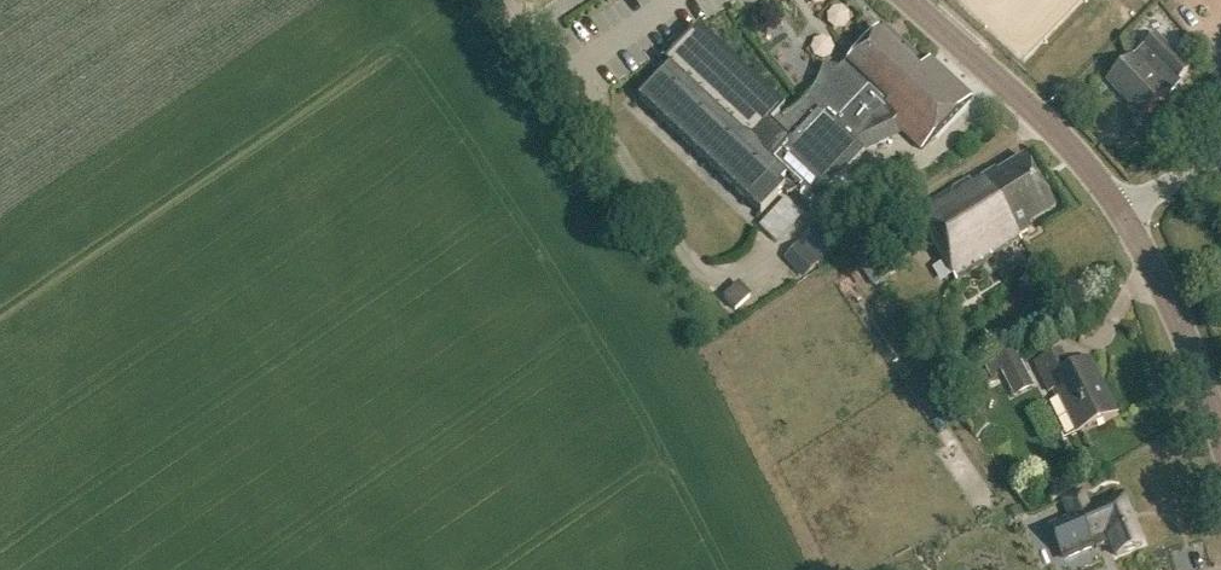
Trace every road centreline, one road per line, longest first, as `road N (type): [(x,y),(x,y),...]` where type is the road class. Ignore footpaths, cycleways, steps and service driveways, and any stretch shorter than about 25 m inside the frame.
road 1 (tertiary): [(1121,208),(1061,141),(908,0)]
road 2 (tertiary): [(1220,438),(1171,305),(1121,208)]

